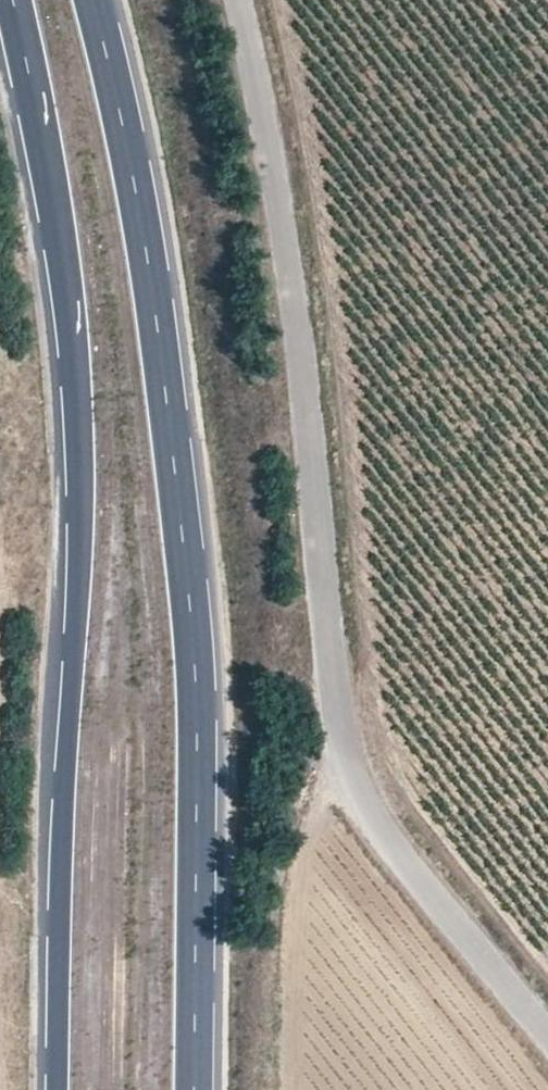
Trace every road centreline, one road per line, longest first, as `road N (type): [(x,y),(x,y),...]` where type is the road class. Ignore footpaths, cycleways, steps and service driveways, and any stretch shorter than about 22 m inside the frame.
road 1 (unclassified): [(235,0),(290,259),(327,627),(377,827),(547,1042)]
road 2 (primary): [(192,1089),(192,680),(183,559),(143,246),(89,0)]
road 3 (primary): [(11,0),(57,246),(76,473),(56,1089)]

